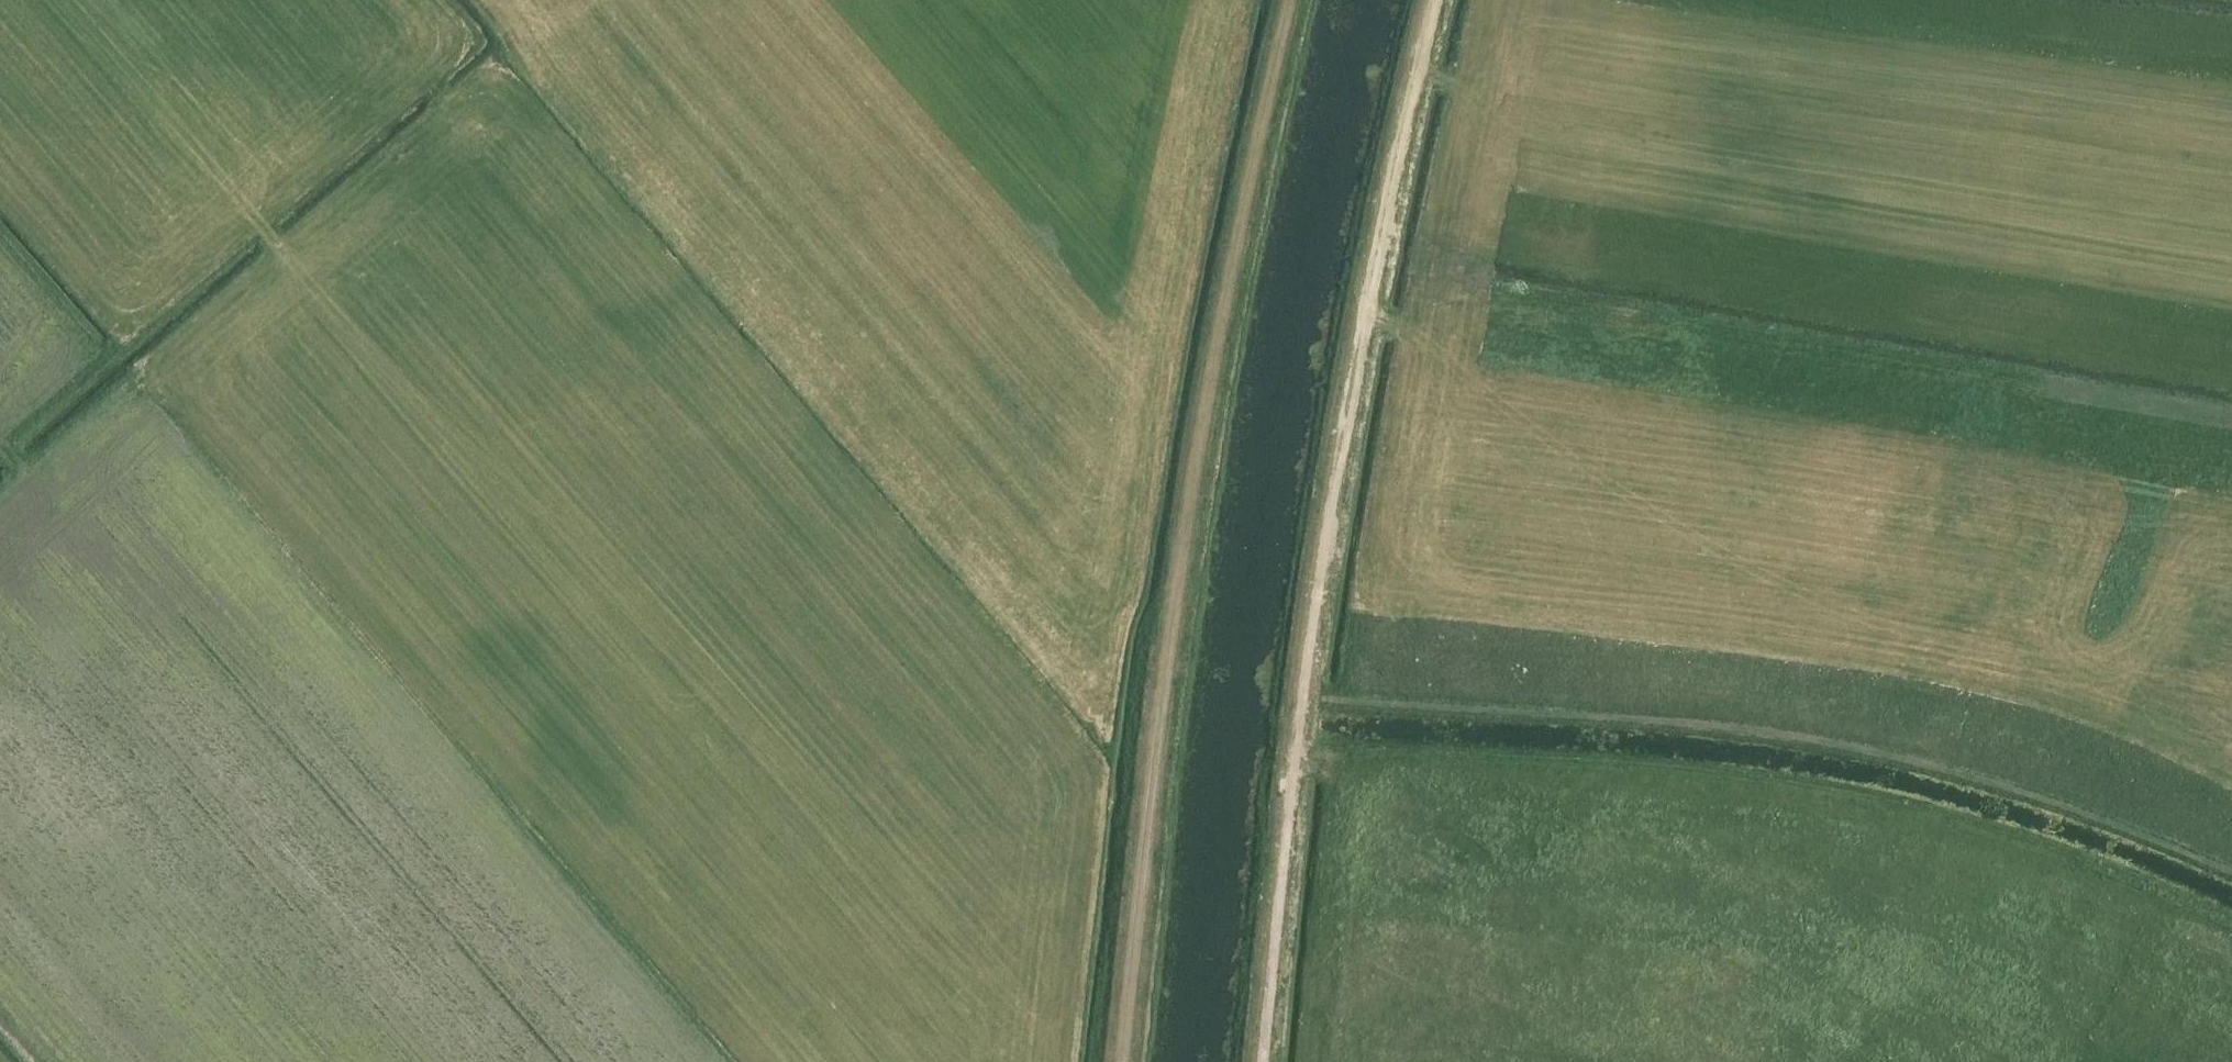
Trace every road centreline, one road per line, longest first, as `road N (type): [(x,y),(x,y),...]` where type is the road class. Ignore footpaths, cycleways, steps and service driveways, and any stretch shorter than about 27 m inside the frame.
road 1 (track): [(1433,0),(1405,104),(1340,458)]

